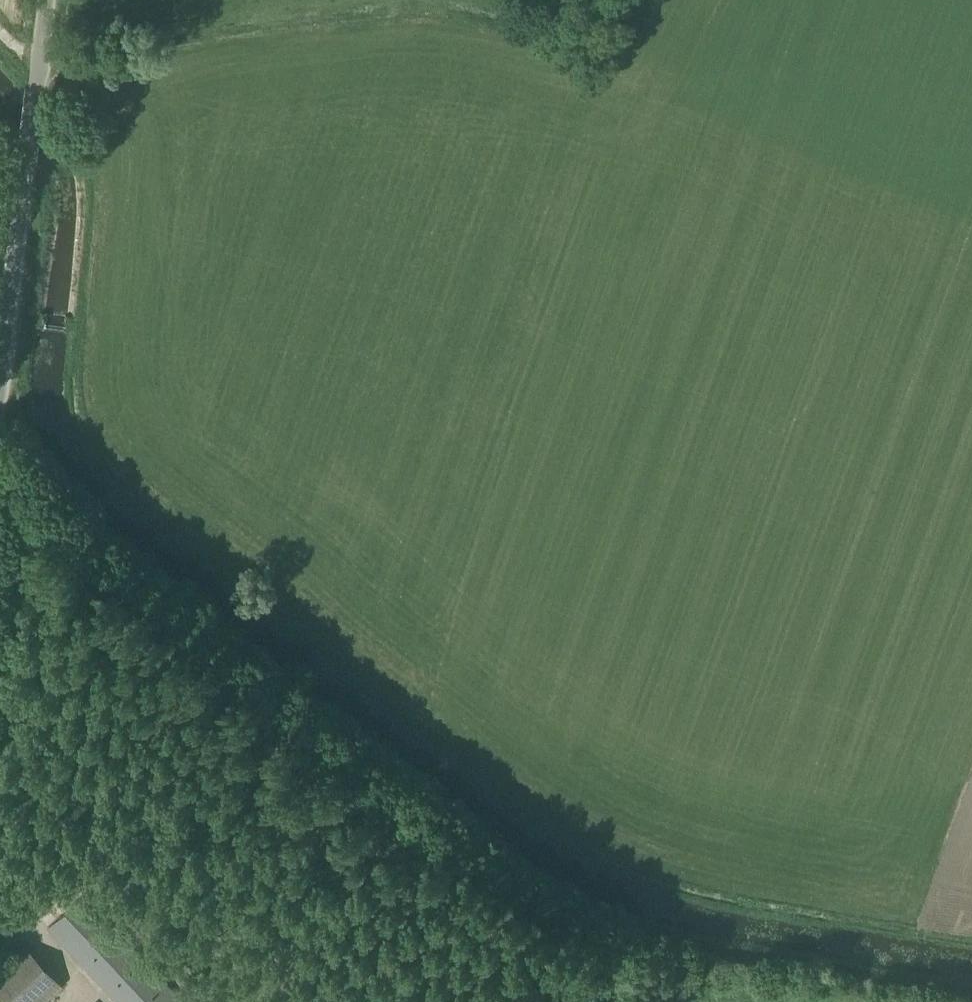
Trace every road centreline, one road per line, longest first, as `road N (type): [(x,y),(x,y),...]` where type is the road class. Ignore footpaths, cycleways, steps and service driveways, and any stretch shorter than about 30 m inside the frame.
road 1 (unclassified): [(0,382),(46,0)]

